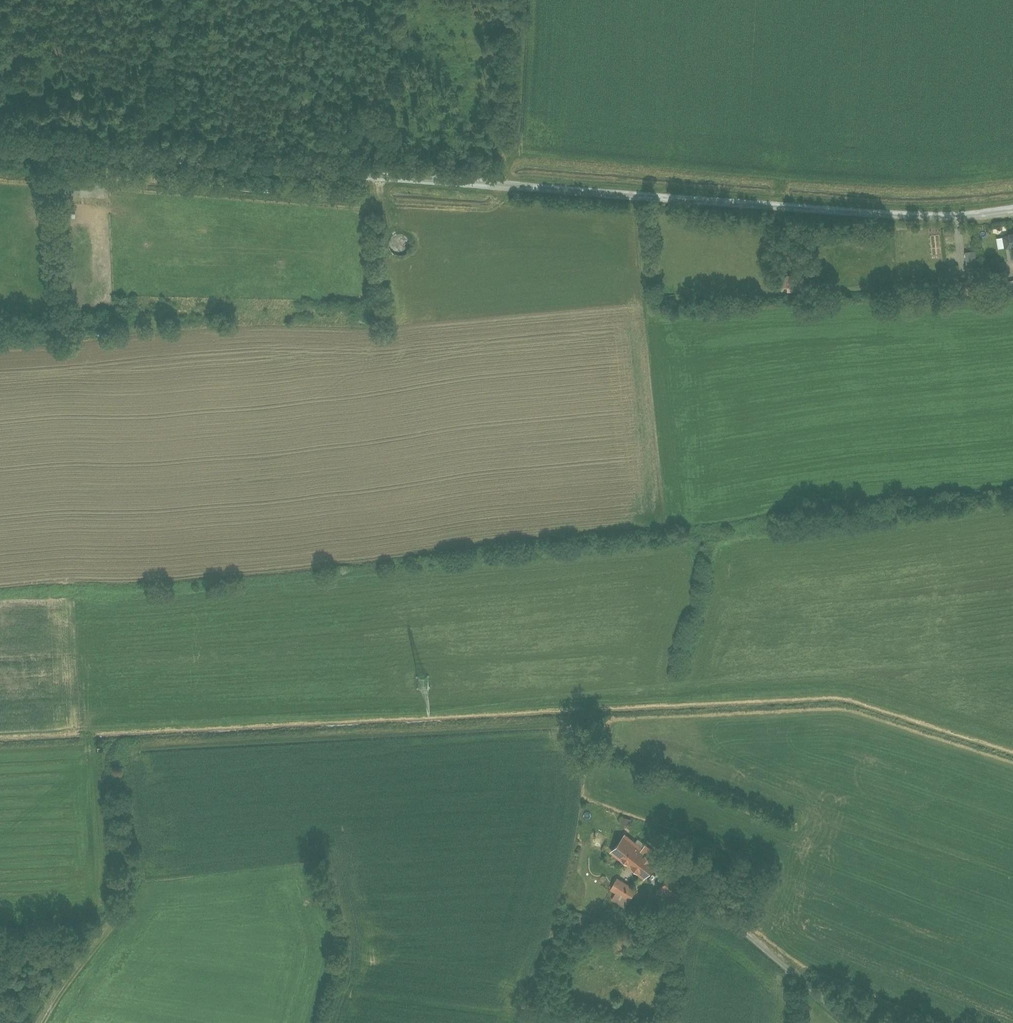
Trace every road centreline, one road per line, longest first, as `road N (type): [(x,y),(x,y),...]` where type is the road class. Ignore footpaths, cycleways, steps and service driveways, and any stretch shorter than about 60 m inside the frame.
road 1 (unclassified): [(0,145),(904,218),(1012,211)]
road 2 (unclassified): [(848,1022),(732,911),(719,911)]
road 3 (track): [(44,1022),(118,922)]

